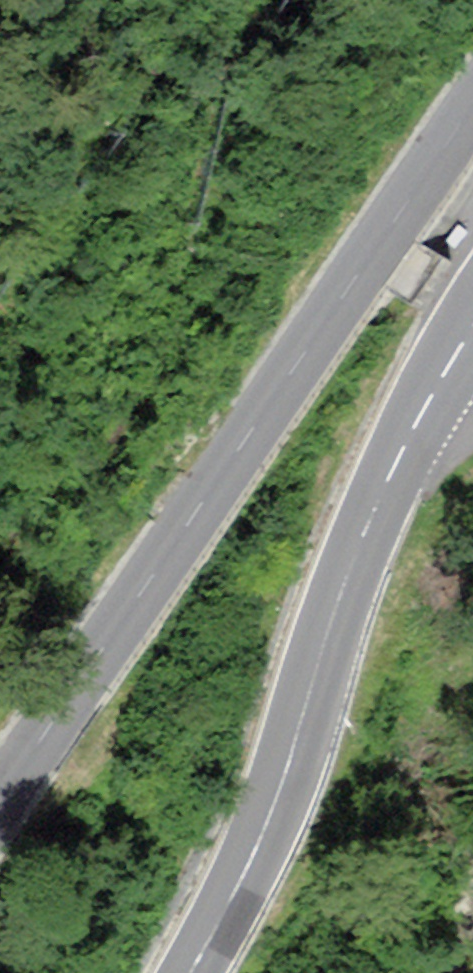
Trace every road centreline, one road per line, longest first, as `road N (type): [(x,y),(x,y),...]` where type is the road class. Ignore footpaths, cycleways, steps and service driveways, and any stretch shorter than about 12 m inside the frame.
road 1 (tertiary): [(0,822),(120,623),(291,388),(472,111)]
road 2 (tertiary): [(472,336),(373,526),(265,836),(192,972)]

